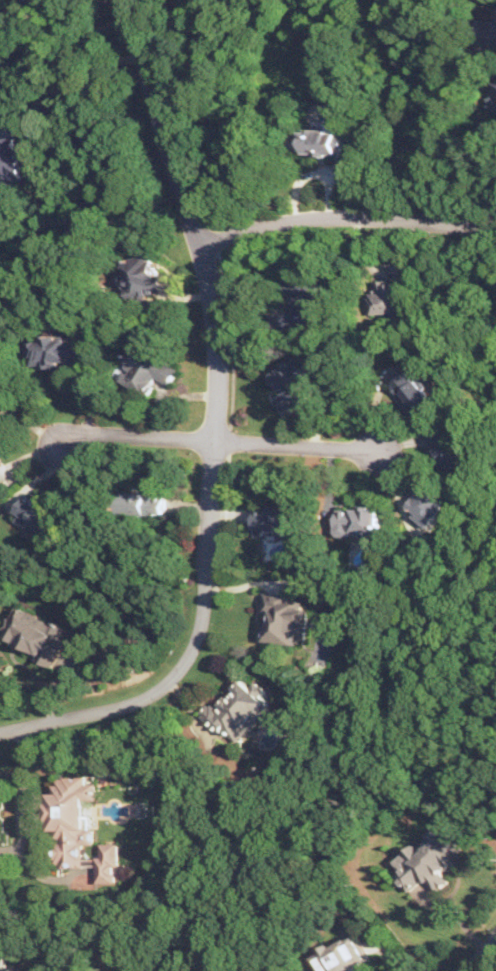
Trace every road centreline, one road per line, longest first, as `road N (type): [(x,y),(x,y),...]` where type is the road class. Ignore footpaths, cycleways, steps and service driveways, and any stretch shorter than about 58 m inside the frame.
road 1 (residential): [(120,0),(216,310),(220,373),(204,621),(181,669),(156,691),(0,732)]
road 2 (residential): [(495,224),(304,219),(199,243)]
road 3 (residential): [(215,440),(386,452)]
road 4 (residential): [(215,440),(86,433),(52,450)]

